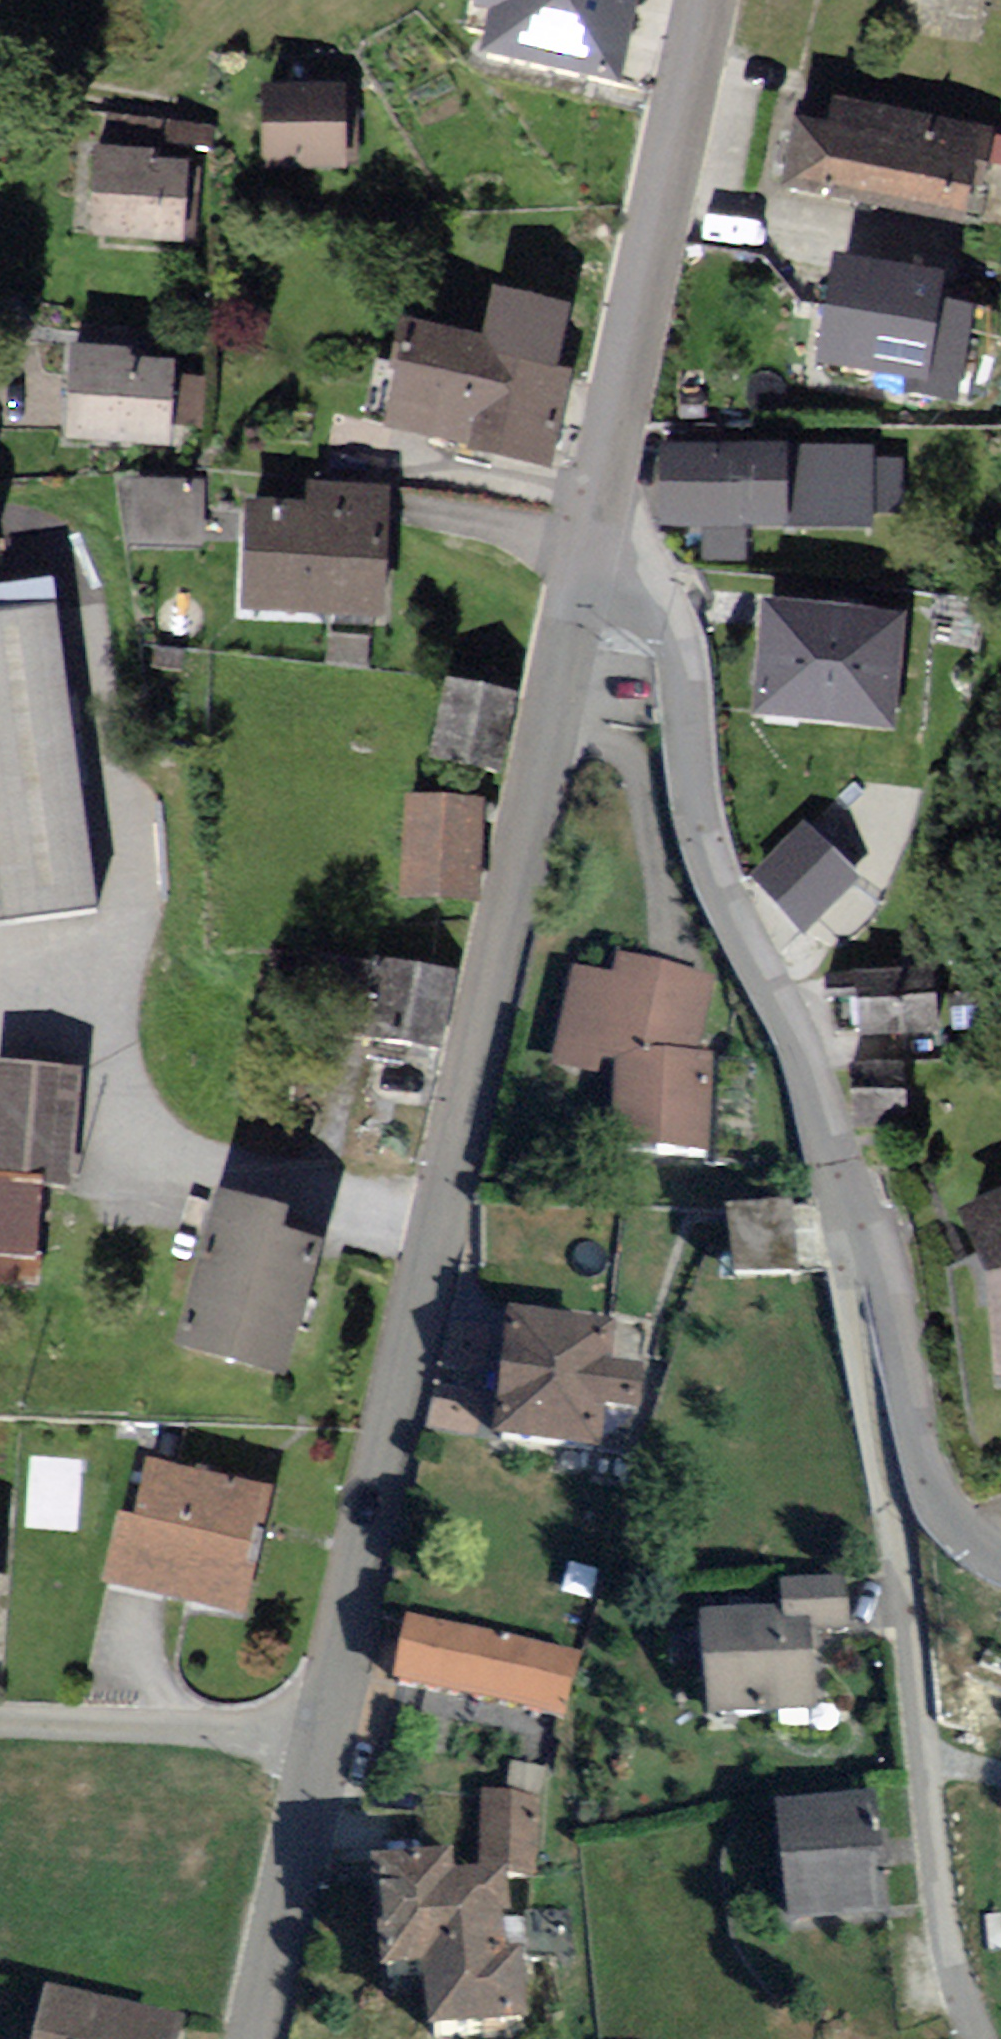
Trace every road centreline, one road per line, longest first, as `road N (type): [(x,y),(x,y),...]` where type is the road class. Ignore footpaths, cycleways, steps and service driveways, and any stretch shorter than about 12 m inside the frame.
road 1 (tertiary): [(324,1737),(586,560)]
road 2 (residential): [(868,1221),(844,1263),(896,1534),(959,1991),(981,2038)]
road 3 (residential): [(868,1221),(826,1102),(709,838),(676,632),(643,592),(586,560)]
road 4 (tertiary): [(586,560),(708,0)]
road 5 (residential): [(1000,1555),(943,1509),(868,1221)]
road 6 (residential): [(0,1720),(324,1737)]
road 7 (tertiary): [(257,2038),(324,1737)]

